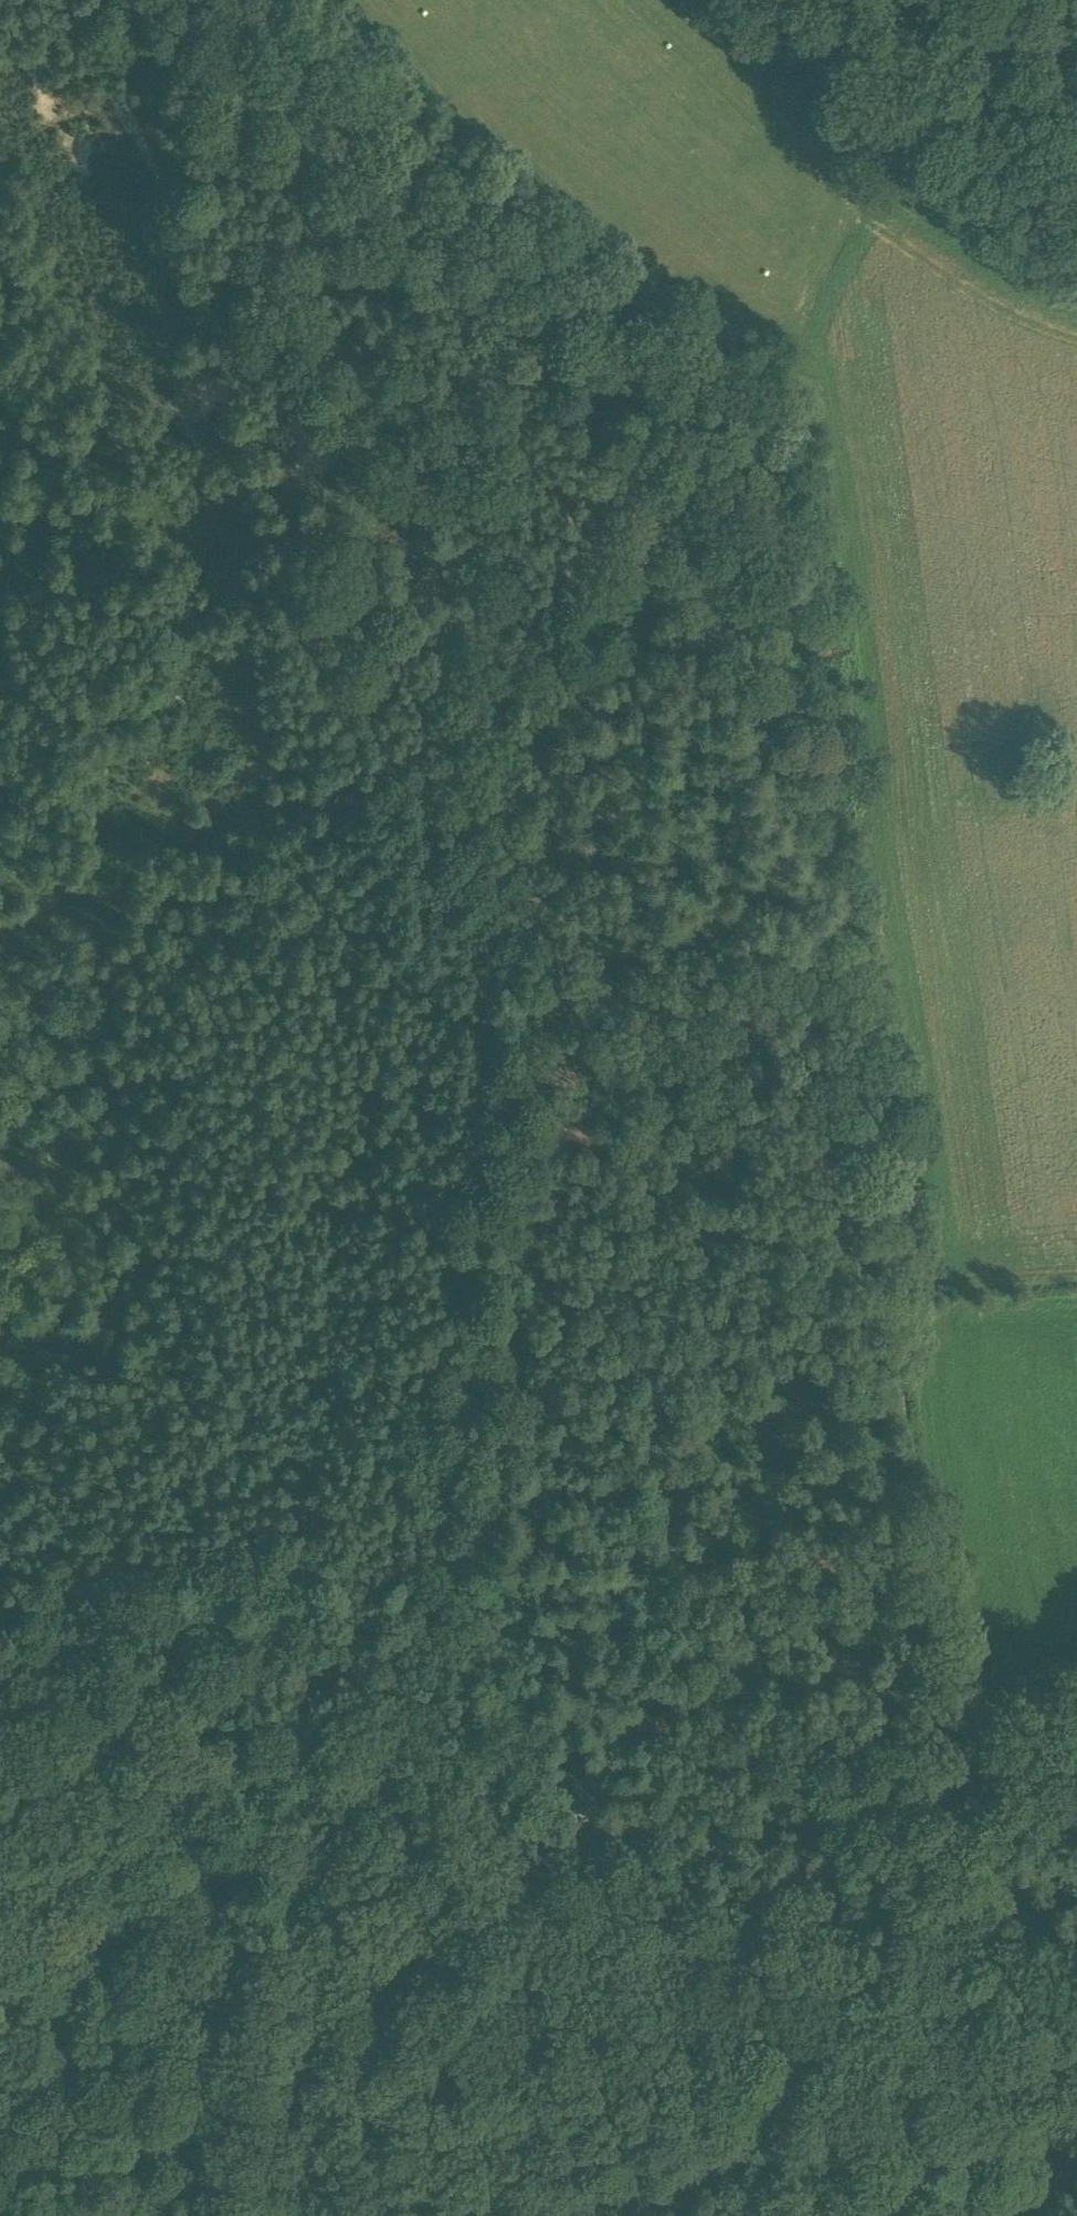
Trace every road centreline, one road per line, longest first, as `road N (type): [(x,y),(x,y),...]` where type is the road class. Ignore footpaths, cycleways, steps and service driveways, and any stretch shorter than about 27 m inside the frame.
road 1 (track): [(987,1716),(956,1672),(930,1572),(903,1384),(895,1239),(838,875),(746,619),(725,531),(686,444),(595,337),(419,182),(344,47),(301,0)]

